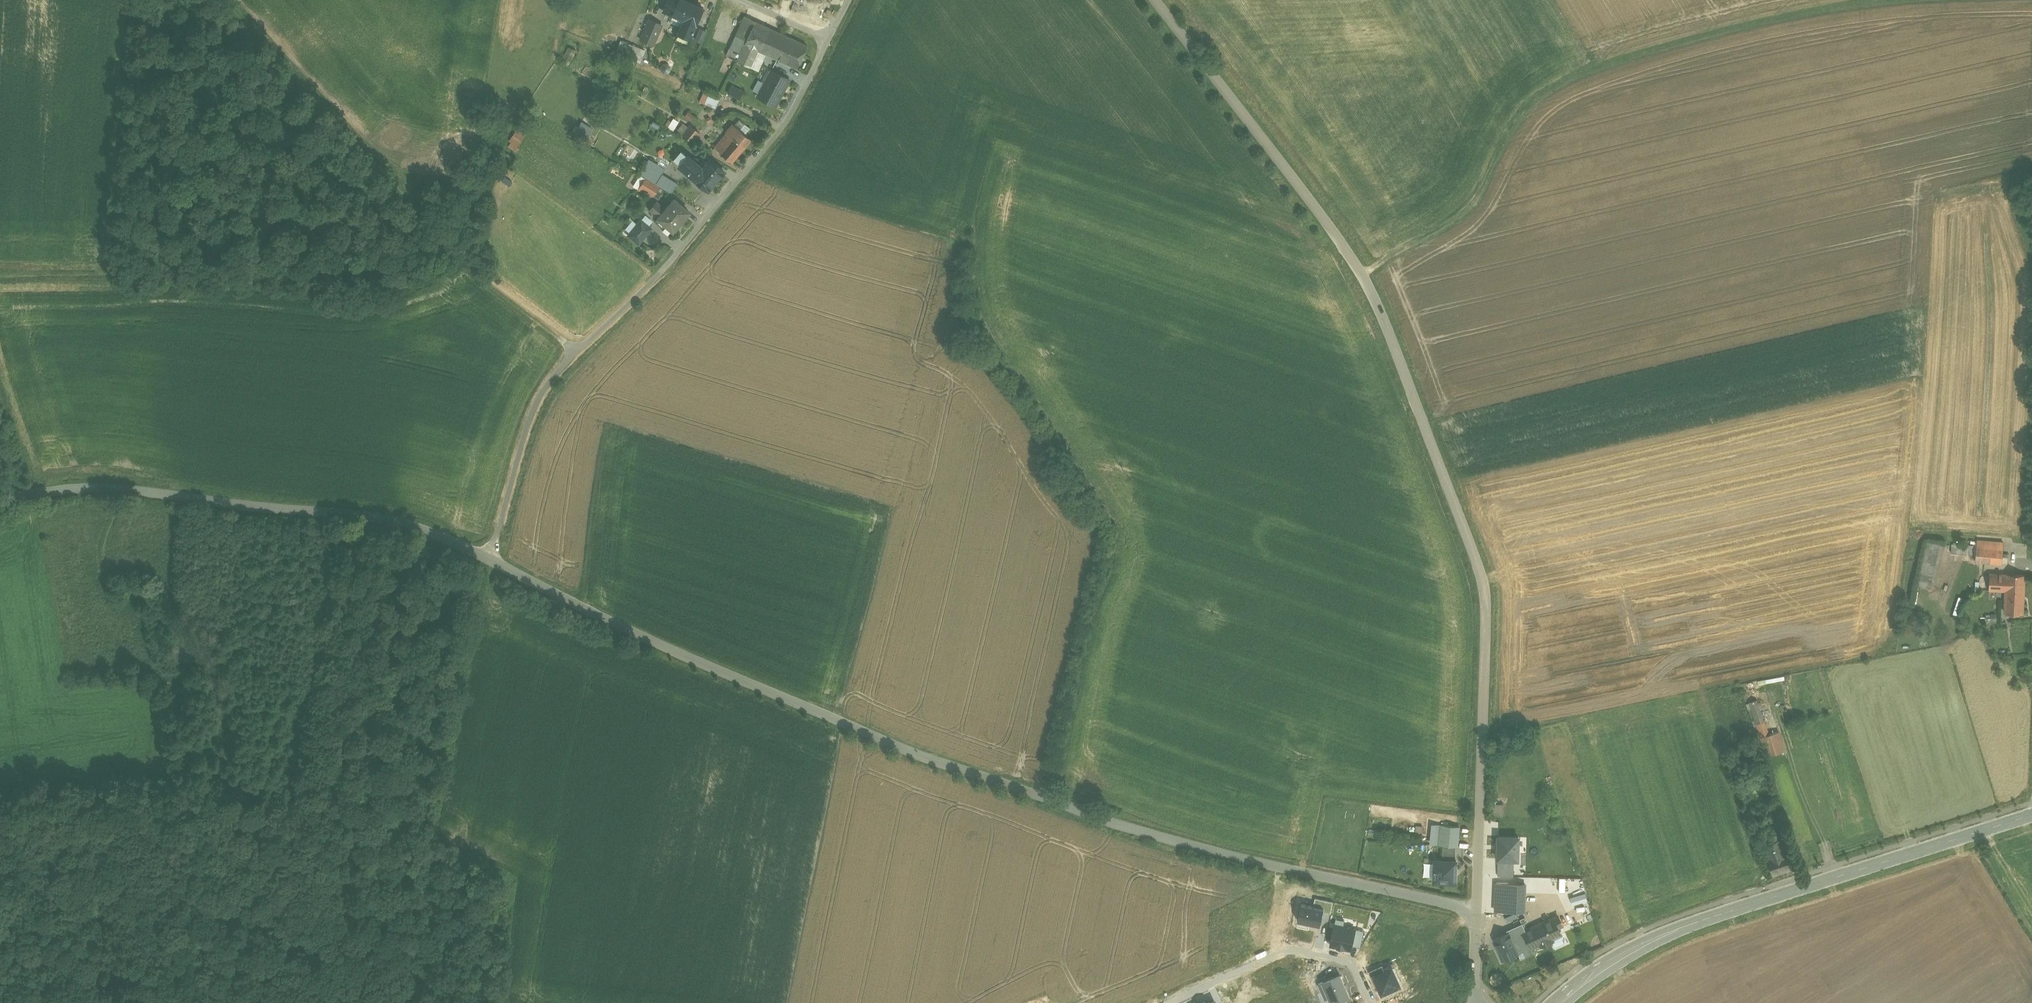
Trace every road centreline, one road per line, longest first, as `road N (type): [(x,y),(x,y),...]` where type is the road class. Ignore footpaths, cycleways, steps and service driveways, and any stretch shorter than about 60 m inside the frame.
road 1 (unclassified): [(489,558),(654,642),(1079,811),(1476,913)]
road 2 (unclassified): [(1156,0),(1365,278),(1480,568),(1487,619),(1476,913)]
road 3 (unclassified): [(489,558),(544,383),(773,131),(830,34)]
road 4 (track): [(415,527),(374,611),(367,671),(327,828),(259,918),(233,991),(244,1002)]
road 5 (unclassified): [(0,501),(113,487),(403,523),(489,558)]
road 6 (track): [(227,0),(463,255),(575,342)]
road 7 (tertiary): [(2031,814),(1697,921)]
road 8 (residential): [(1168,1002),(1287,948),(1352,963),(1369,1002)]
road 9 (track): [(0,968),(138,1002),(233,991)]
road 10 (tertiary): [(1697,921),(1619,952),(1549,1002)]
road 11 (tertiary): [(1568,1002),(1697,921)]

